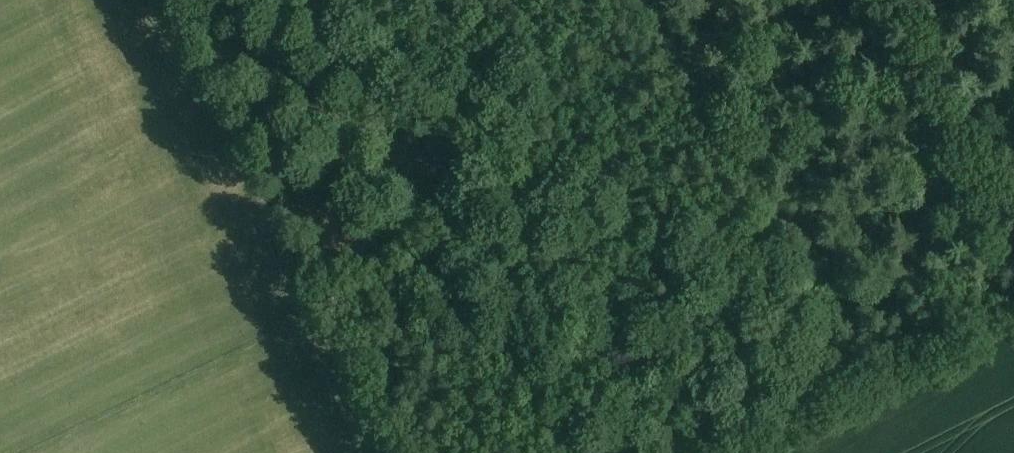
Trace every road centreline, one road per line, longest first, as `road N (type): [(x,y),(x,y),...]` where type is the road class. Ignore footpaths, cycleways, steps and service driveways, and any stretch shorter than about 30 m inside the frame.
road 1 (track): [(1013,259),(872,329),(690,0)]

